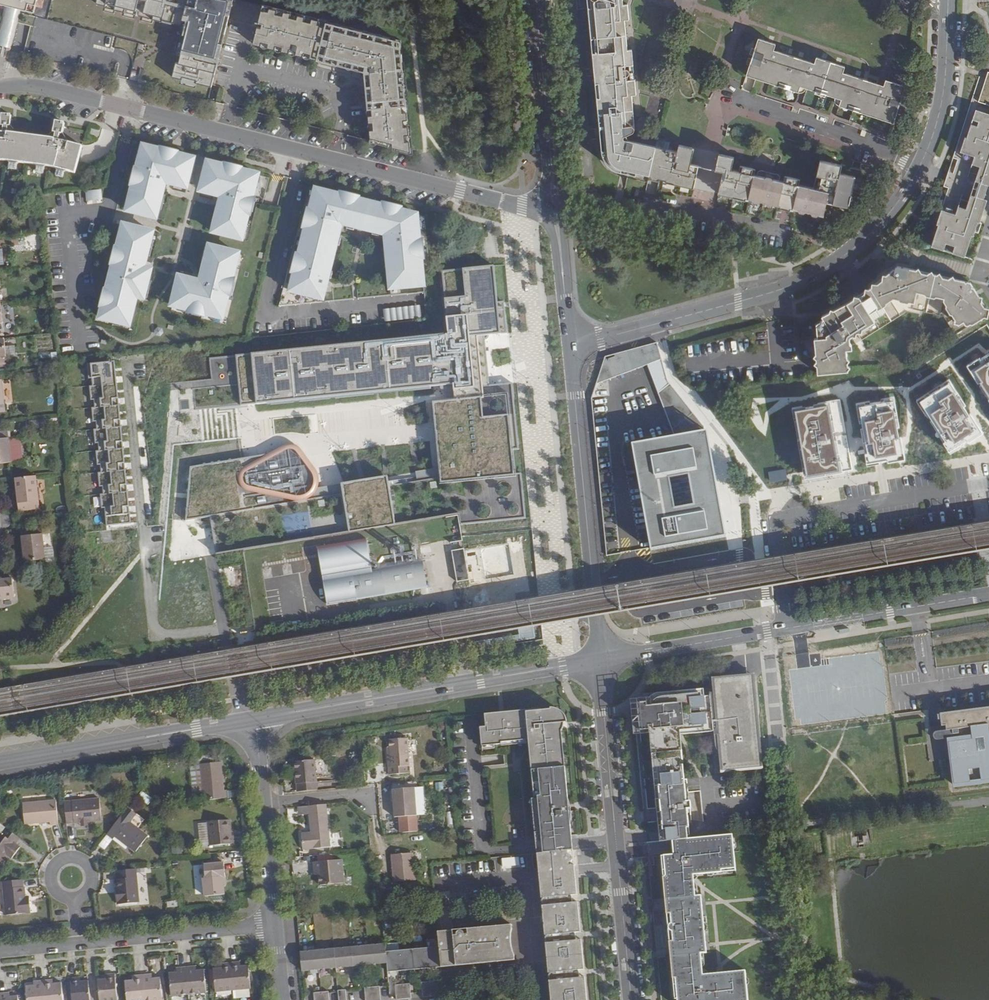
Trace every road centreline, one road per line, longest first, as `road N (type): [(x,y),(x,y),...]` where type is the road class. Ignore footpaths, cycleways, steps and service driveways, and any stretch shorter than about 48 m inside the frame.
road 1 (residential): [(0,87),(42,87),(557,214)]
road 2 (tertiary): [(570,345),(815,275),(861,243),(919,171)]
road 3 (residential): [(599,659),(988,594)]
road 4 (residential): [(256,719),(599,659)]
road 5 (residential): [(632,999),(599,659)]
road 6 (residential): [(599,659),(570,345)]
road 7 (residential): [(276,925),(0,952)]
road 8 (residential): [(0,764),(256,719)]
road 9 (residential): [(557,214),(536,0)]
road 10 (residential): [(725,95),(826,127),(919,171)]
road 11 (residential): [(276,925),(256,719)]
road 12 (tertiary): [(919,171),(945,95),(949,0)]
road 13 (residential): [(570,345),(557,214)]

